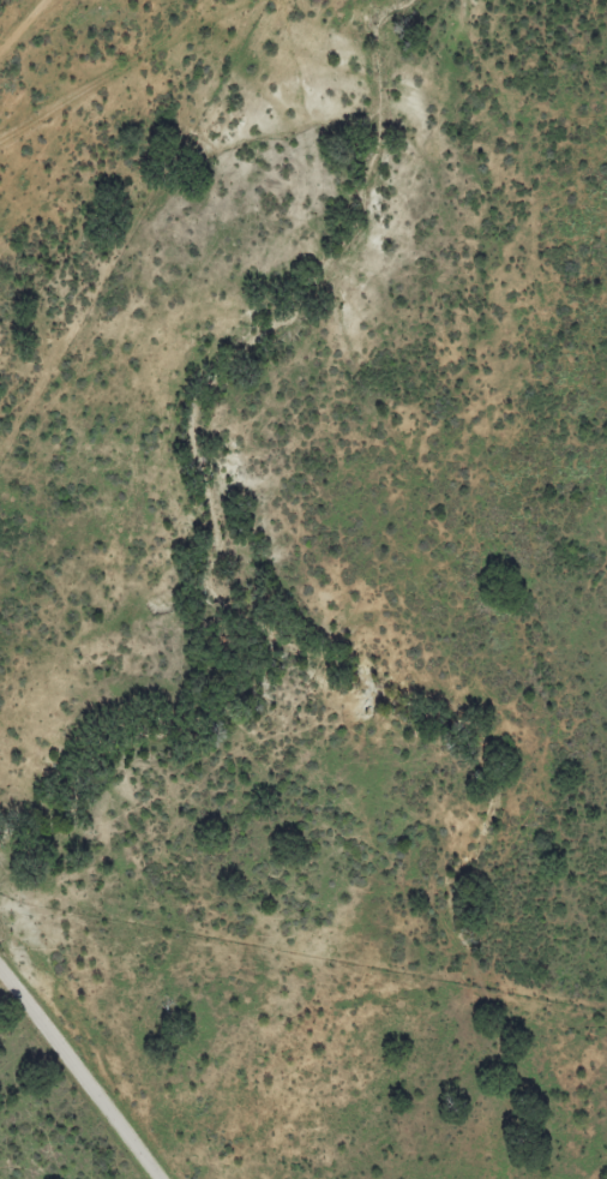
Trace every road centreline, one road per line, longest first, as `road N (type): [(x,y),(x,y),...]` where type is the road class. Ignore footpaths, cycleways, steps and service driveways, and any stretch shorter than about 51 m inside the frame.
road 1 (residential): [(158,1178),(0,969)]
road 2 (track): [(0,139),(150,50),(204,0)]

